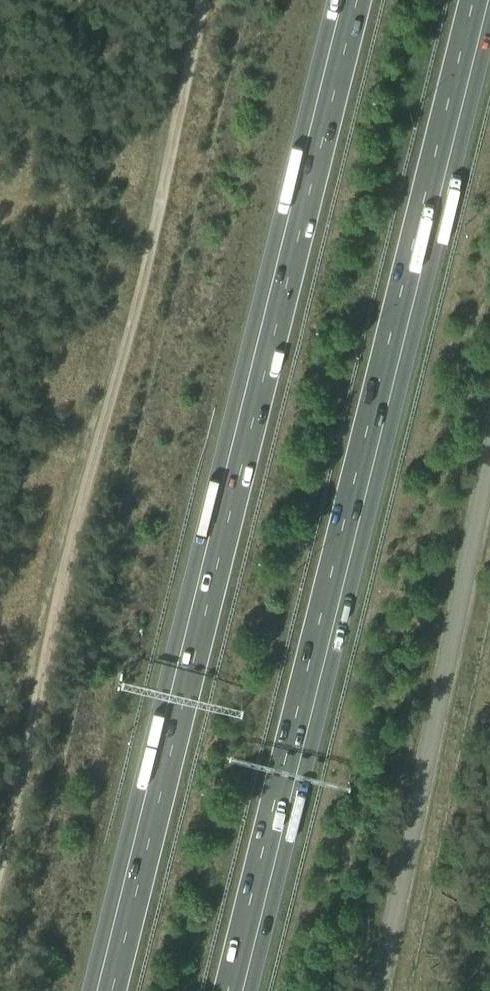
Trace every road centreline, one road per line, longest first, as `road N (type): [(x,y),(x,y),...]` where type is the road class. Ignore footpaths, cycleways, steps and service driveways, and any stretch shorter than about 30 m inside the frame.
road 1 (motorway): [(228,990),(476,0)]
road 2 (motorway): [(355,0),(111,990)]
road 3 (unclassified): [(379,990),(489,454)]

